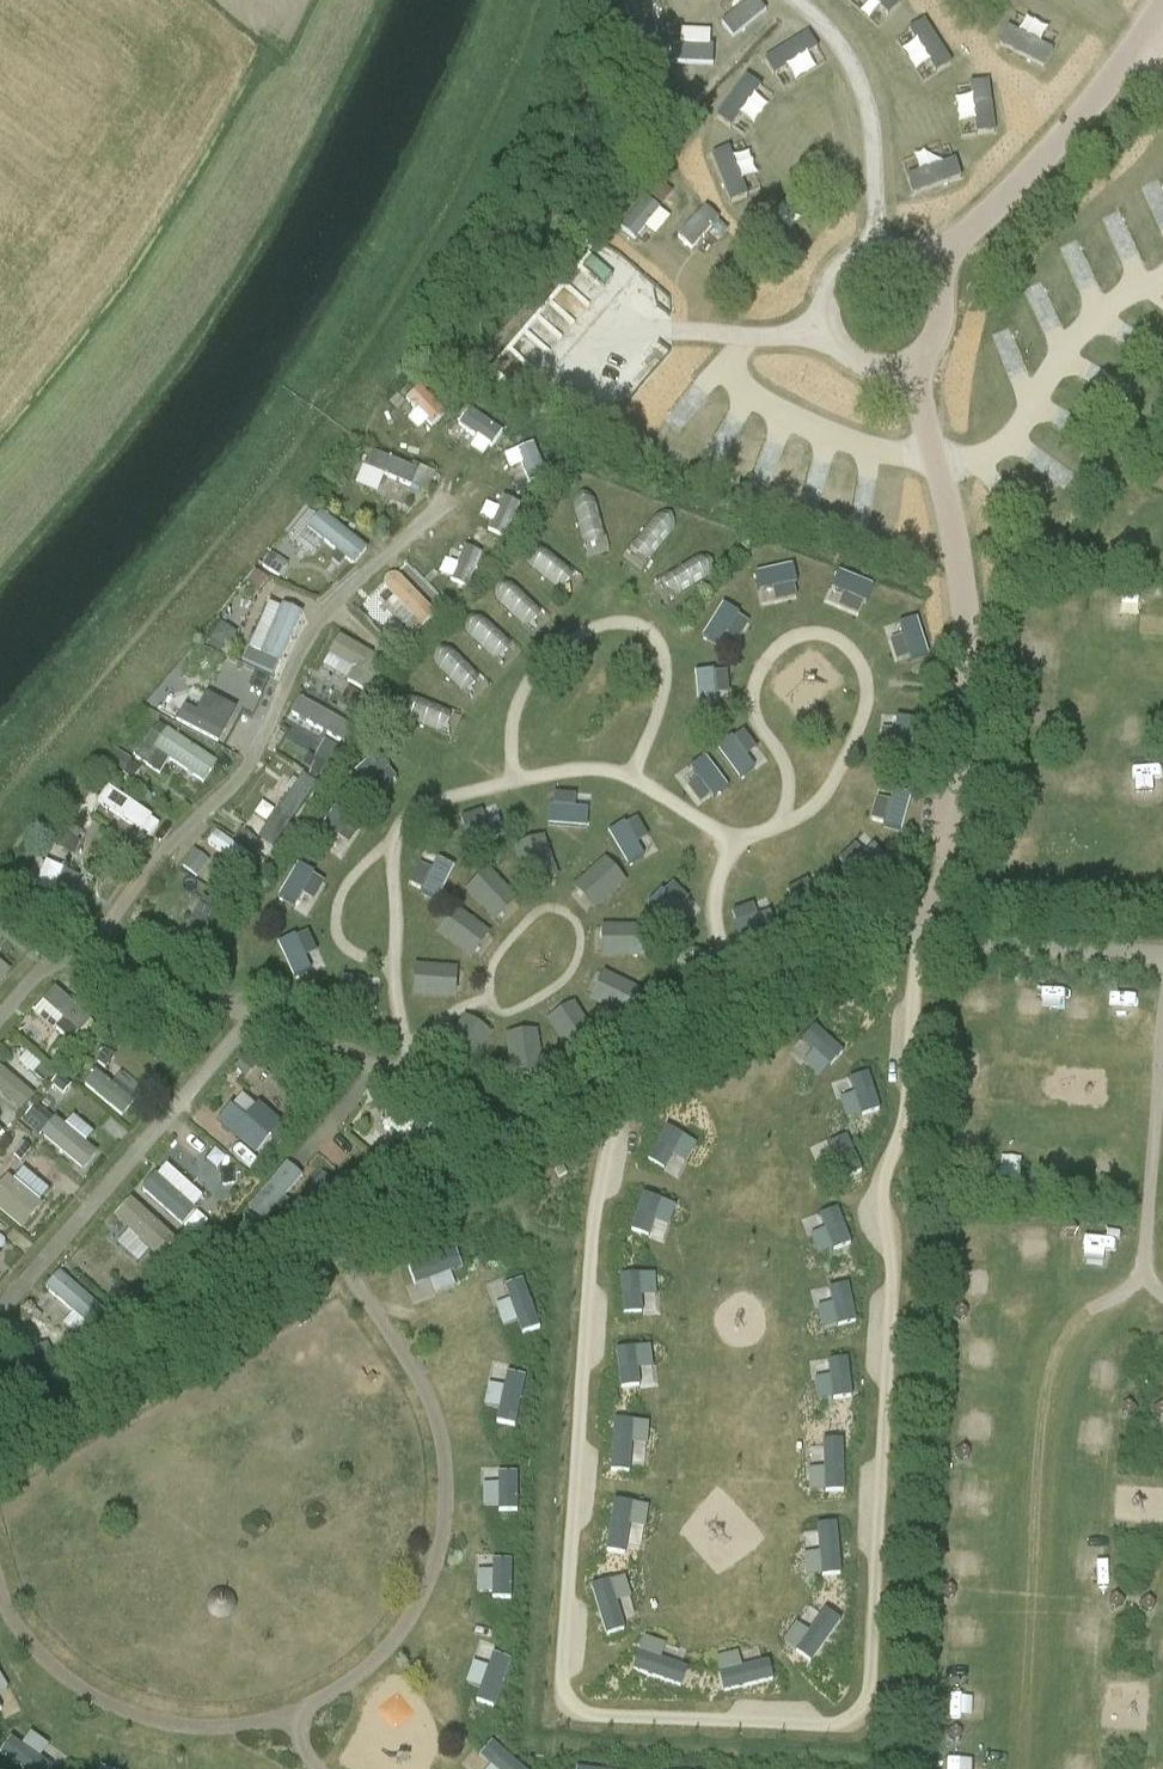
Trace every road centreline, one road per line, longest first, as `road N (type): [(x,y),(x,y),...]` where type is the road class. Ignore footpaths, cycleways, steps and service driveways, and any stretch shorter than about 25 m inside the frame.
road 1 (track): [(539,0),(496,108),(413,272),(330,401),(206,574),(0,815)]

